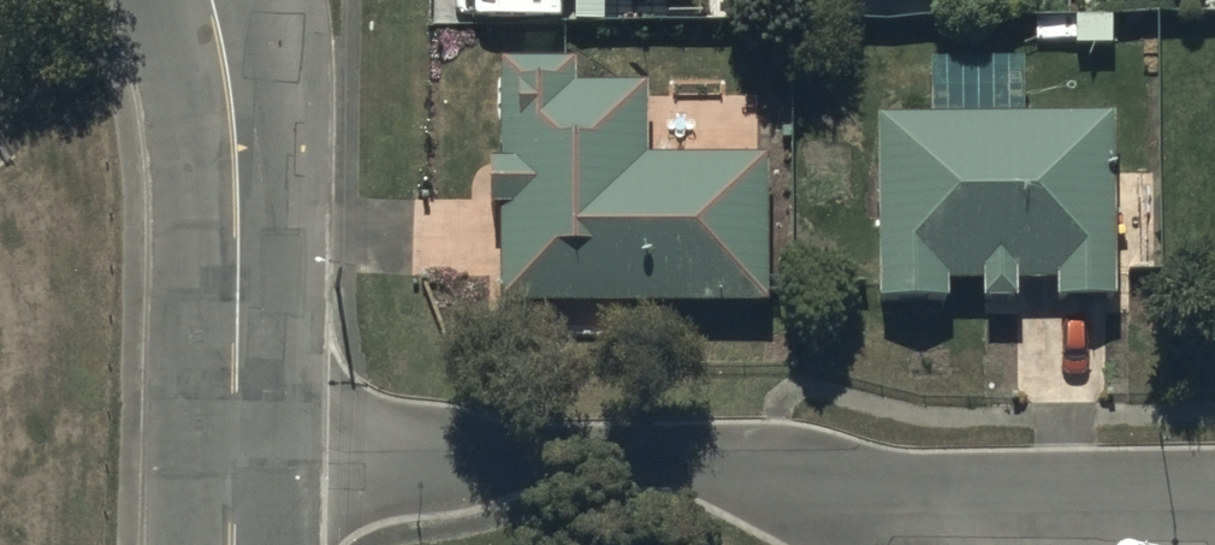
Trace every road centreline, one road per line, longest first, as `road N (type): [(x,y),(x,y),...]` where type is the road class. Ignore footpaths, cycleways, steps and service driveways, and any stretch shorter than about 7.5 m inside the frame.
road 1 (residential): [(232,459),(677,454),(742,462),(846,511),(1214,507)]
road 2 (tertiary): [(207,0),(224,60),(231,147),(232,459)]

